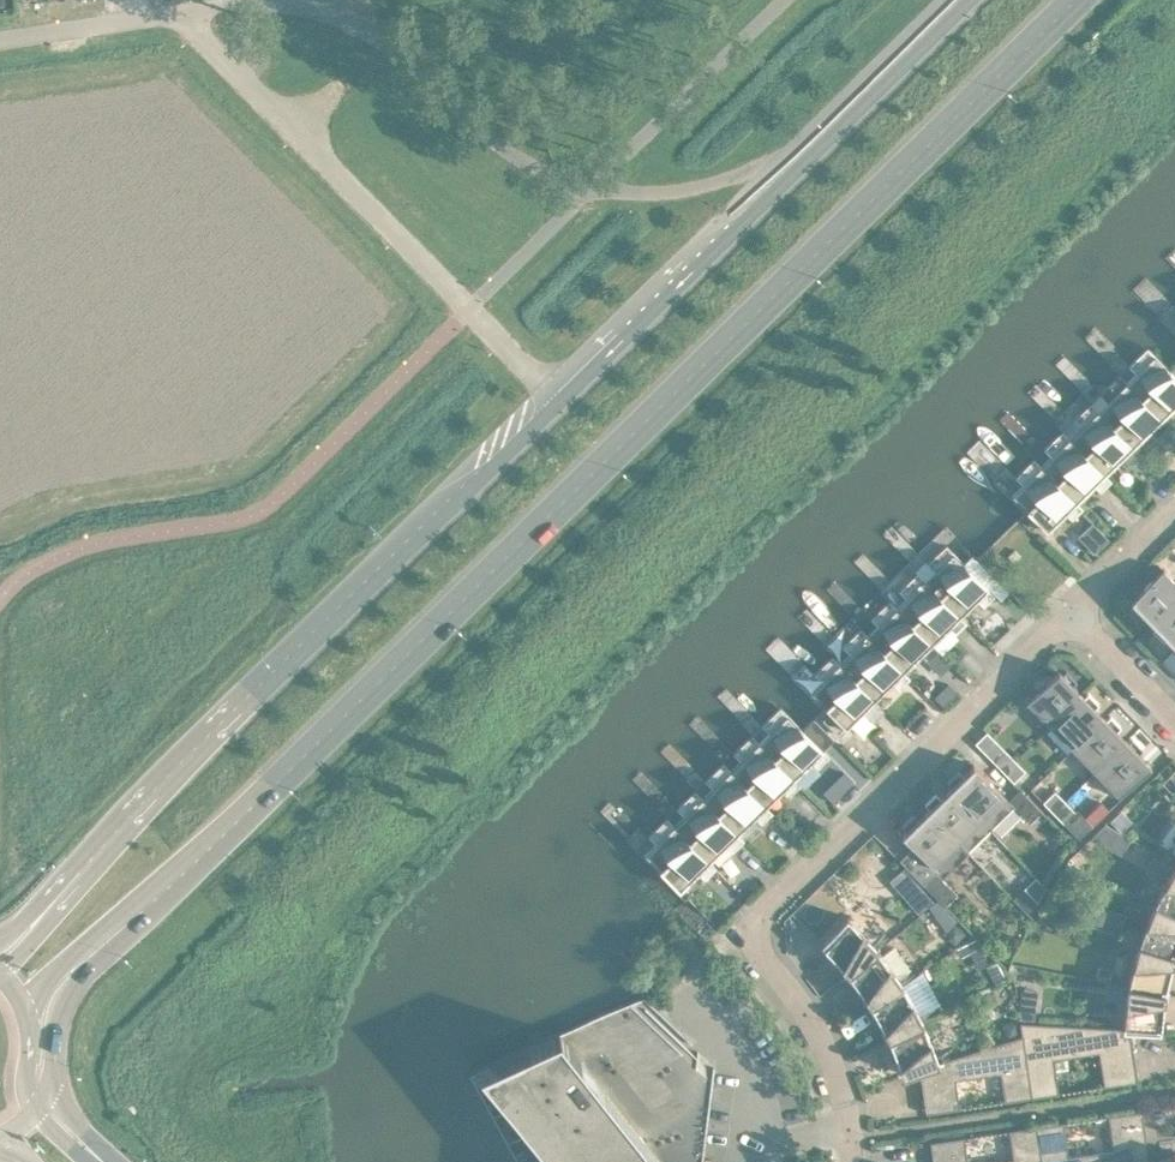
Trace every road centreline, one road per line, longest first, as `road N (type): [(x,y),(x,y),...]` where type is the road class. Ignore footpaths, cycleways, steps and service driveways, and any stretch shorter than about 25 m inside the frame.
road 1 (secondary): [(132,910),(1067,0)]
road 2 (secondary): [(560,399),(239,700),(43,903)]
road 3 (residential): [(851,1161),(831,1050),(747,921),(1070,605)]
road 4 (secondary): [(964,0),(560,399)]
road 5 (residential): [(560,399),(174,12)]
road 6 (secondary): [(48,1081),(64,992),(132,910)]
road 7 (residential): [(174,12),(0,37)]
road 8 (residential): [(1070,605),(1174,718)]
road 9 (secondary): [(25,1007),(36,982),(65,954),(132,910)]
road 10 (residential): [(1070,605),(1174,503)]

